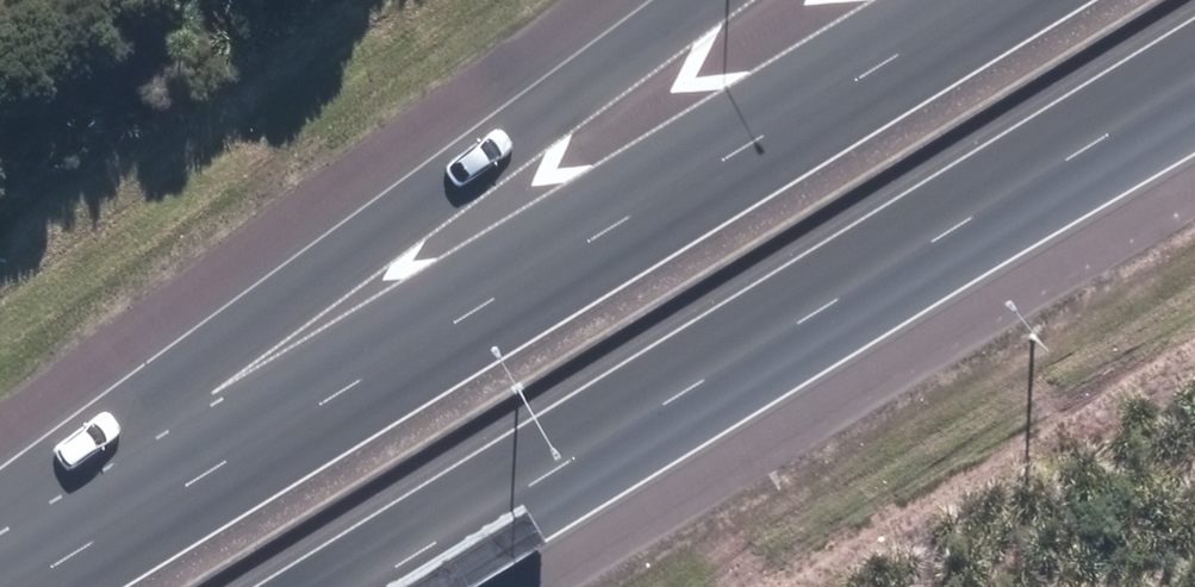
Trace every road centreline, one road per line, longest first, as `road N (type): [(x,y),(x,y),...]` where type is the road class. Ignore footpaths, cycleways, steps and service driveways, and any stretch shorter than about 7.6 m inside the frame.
road 1 (motorway): [(17,586),(958,0)]
road 2 (motorway): [(1194,73),(340,586)]
road 3 (motorway): [(0,573),(723,0)]

